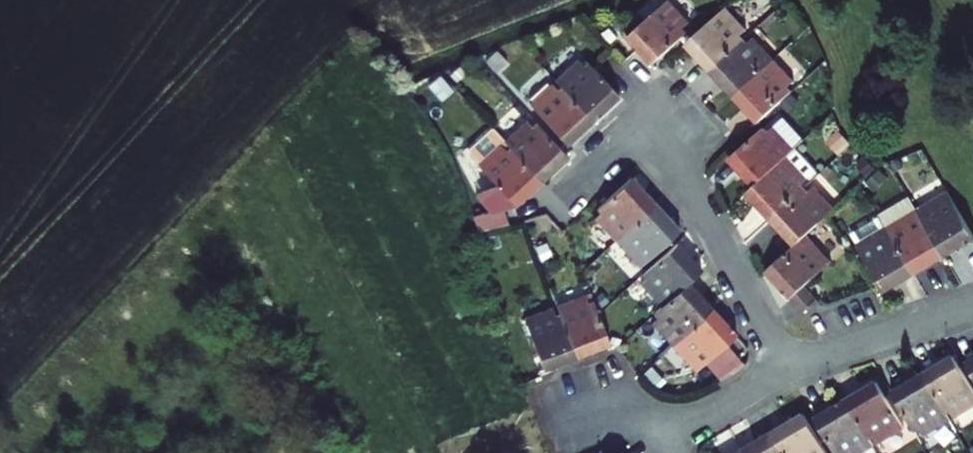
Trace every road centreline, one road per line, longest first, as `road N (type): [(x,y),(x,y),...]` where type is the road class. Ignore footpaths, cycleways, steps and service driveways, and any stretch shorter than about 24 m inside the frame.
road 1 (residential): [(782,371),(655,109),(550,209)]
road 2 (residential): [(560,420),(693,417),(782,371)]
road 3 (residential): [(782,371),(972,306)]

